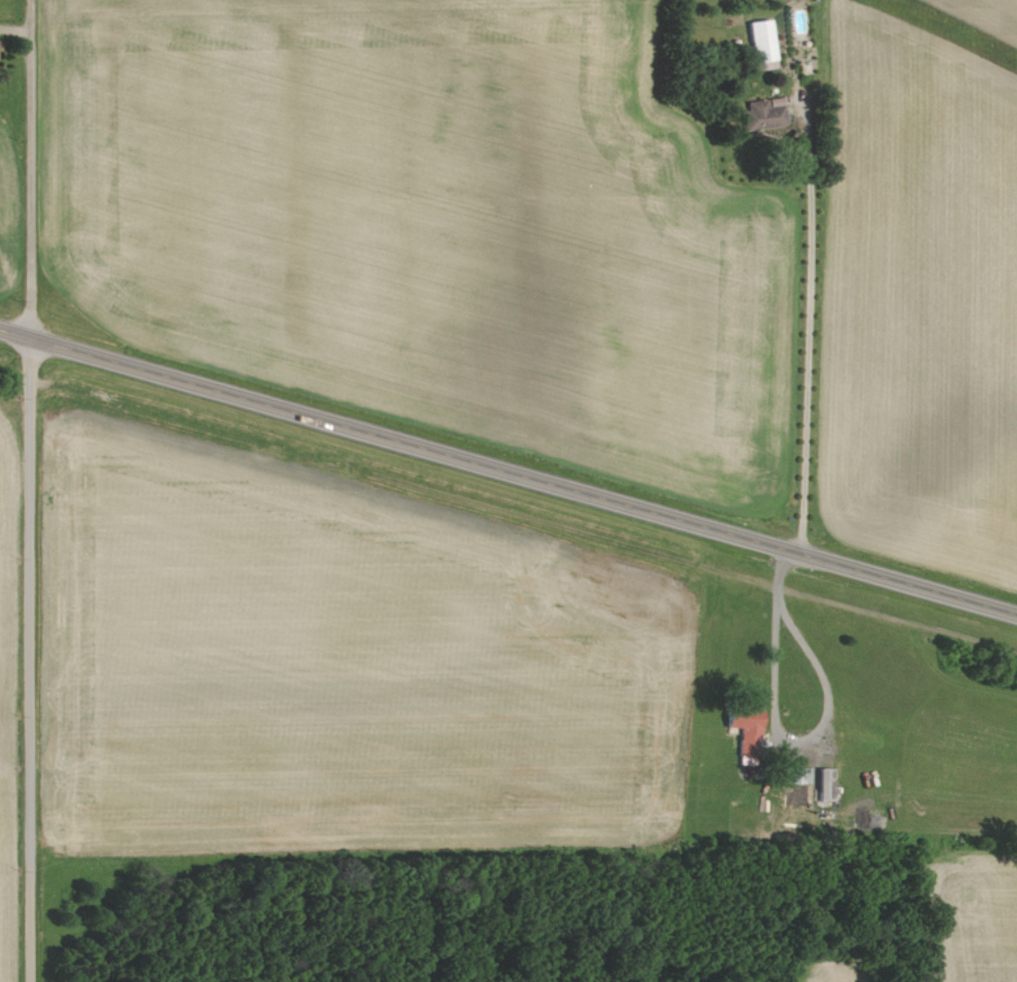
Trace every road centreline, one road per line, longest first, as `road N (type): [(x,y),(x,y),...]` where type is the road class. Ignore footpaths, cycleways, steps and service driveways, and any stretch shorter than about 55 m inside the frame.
road 1 (primary): [(1016,616),(0,331)]
road 2 (residential): [(30,981),(29,339)]
road 3 (residential): [(29,339),(24,0)]

